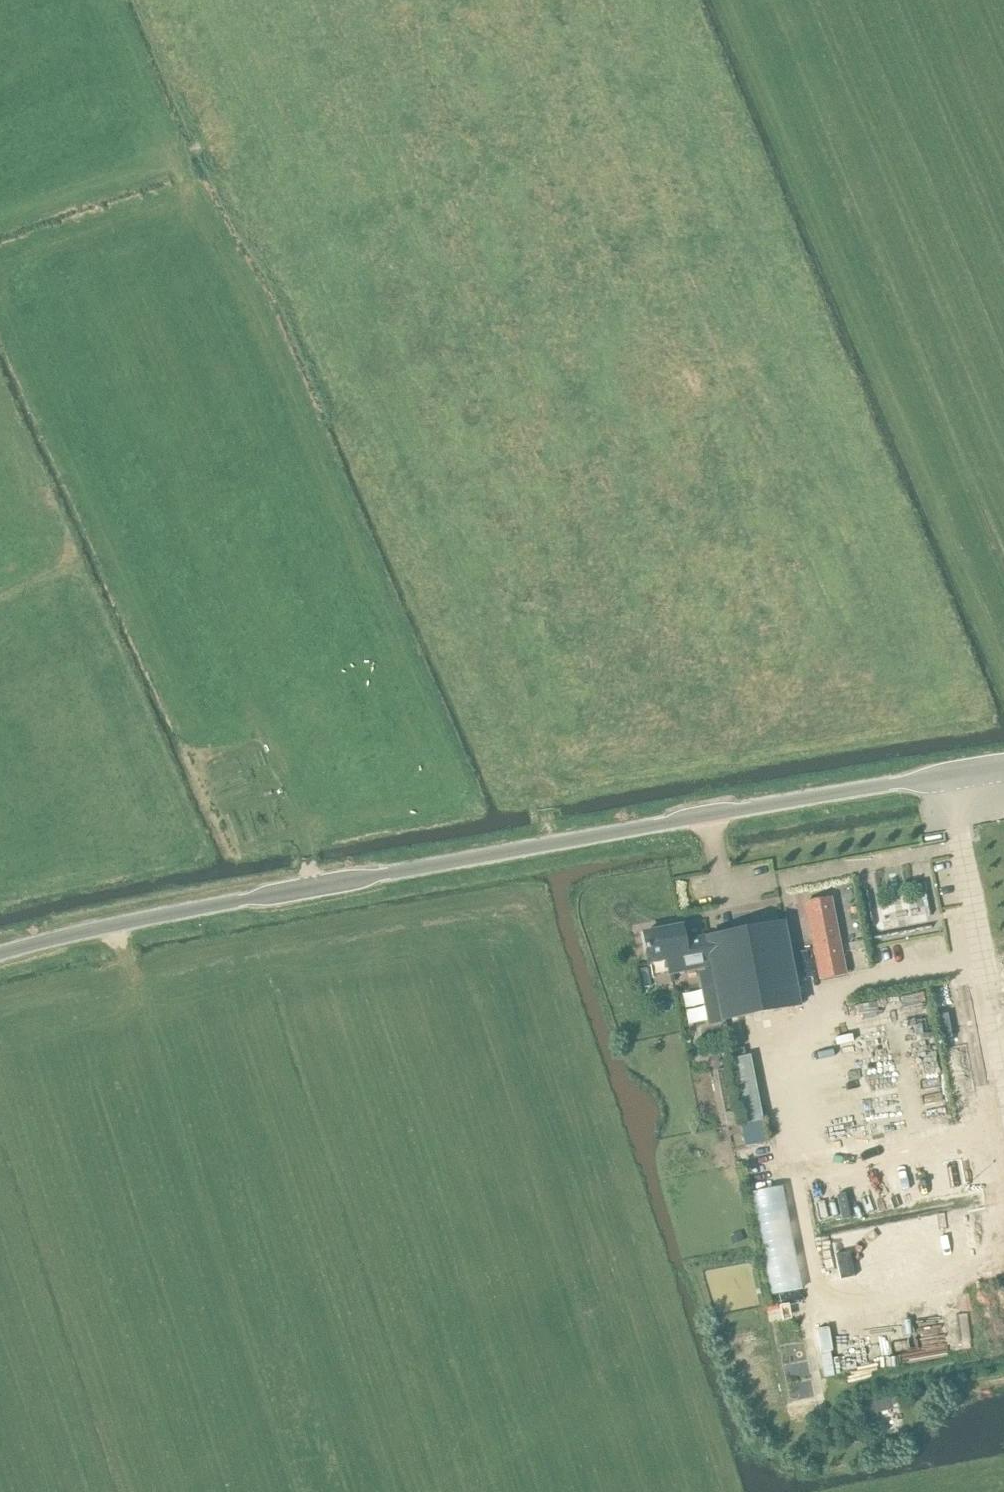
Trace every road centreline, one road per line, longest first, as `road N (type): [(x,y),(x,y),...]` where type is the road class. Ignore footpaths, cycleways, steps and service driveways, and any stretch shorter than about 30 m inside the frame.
road 1 (unclassified): [(0,957),(130,925),(1003,767)]

